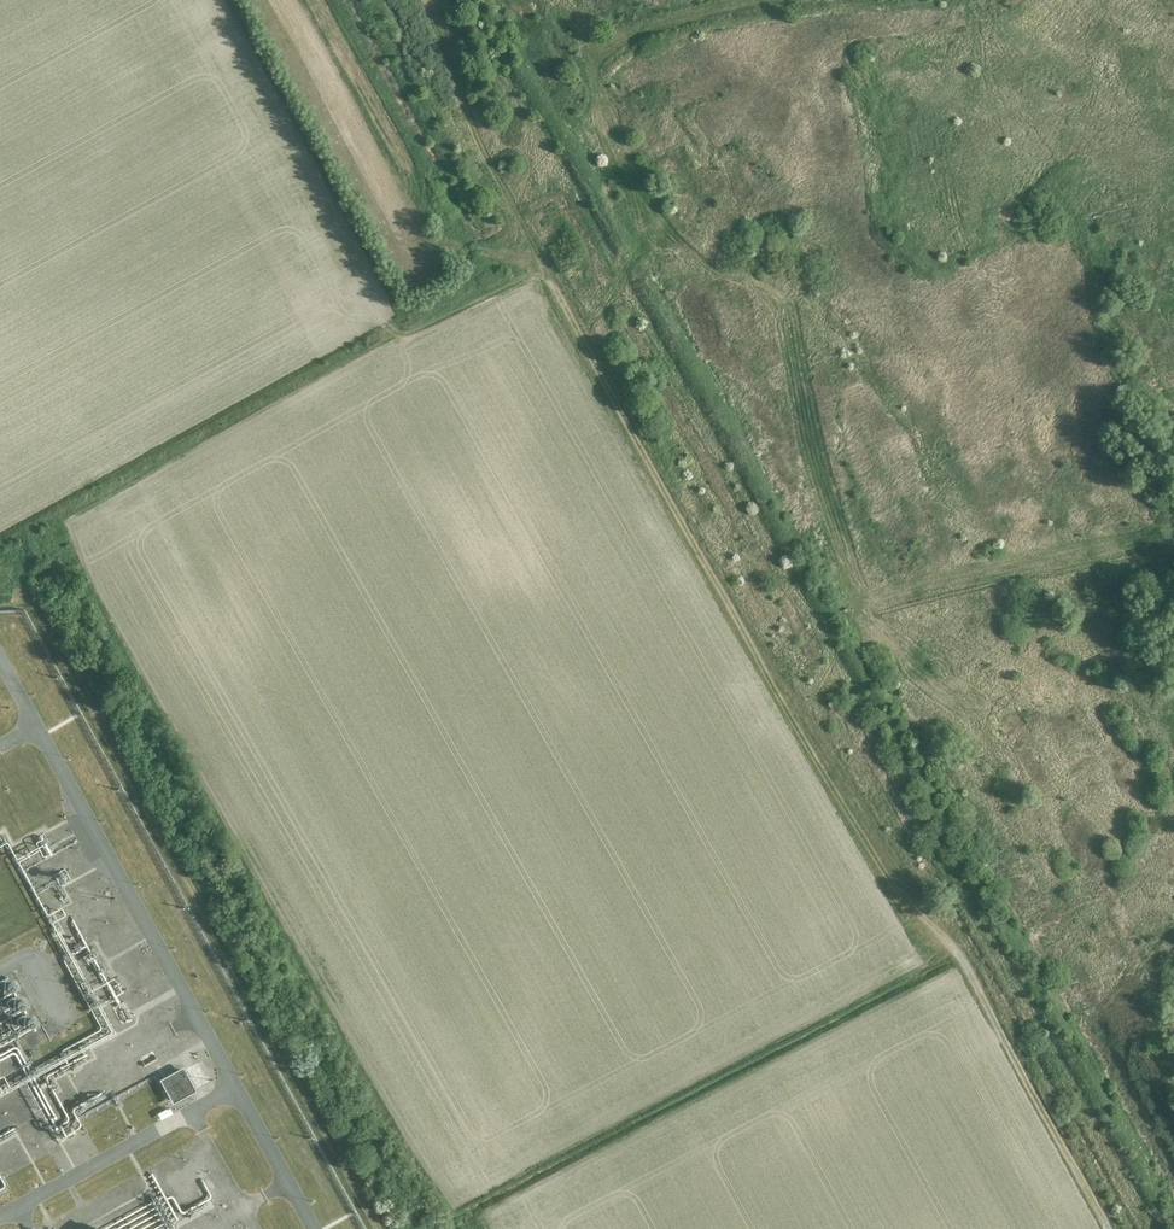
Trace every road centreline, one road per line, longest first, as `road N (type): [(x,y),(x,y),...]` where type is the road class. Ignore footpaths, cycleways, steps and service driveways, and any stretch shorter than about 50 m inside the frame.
road 1 (track): [(1088,1228),(414,0)]
road 2 (track): [(599,326),(638,291),(650,213),(623,143),(611,71),(651,32),(870,0)]

